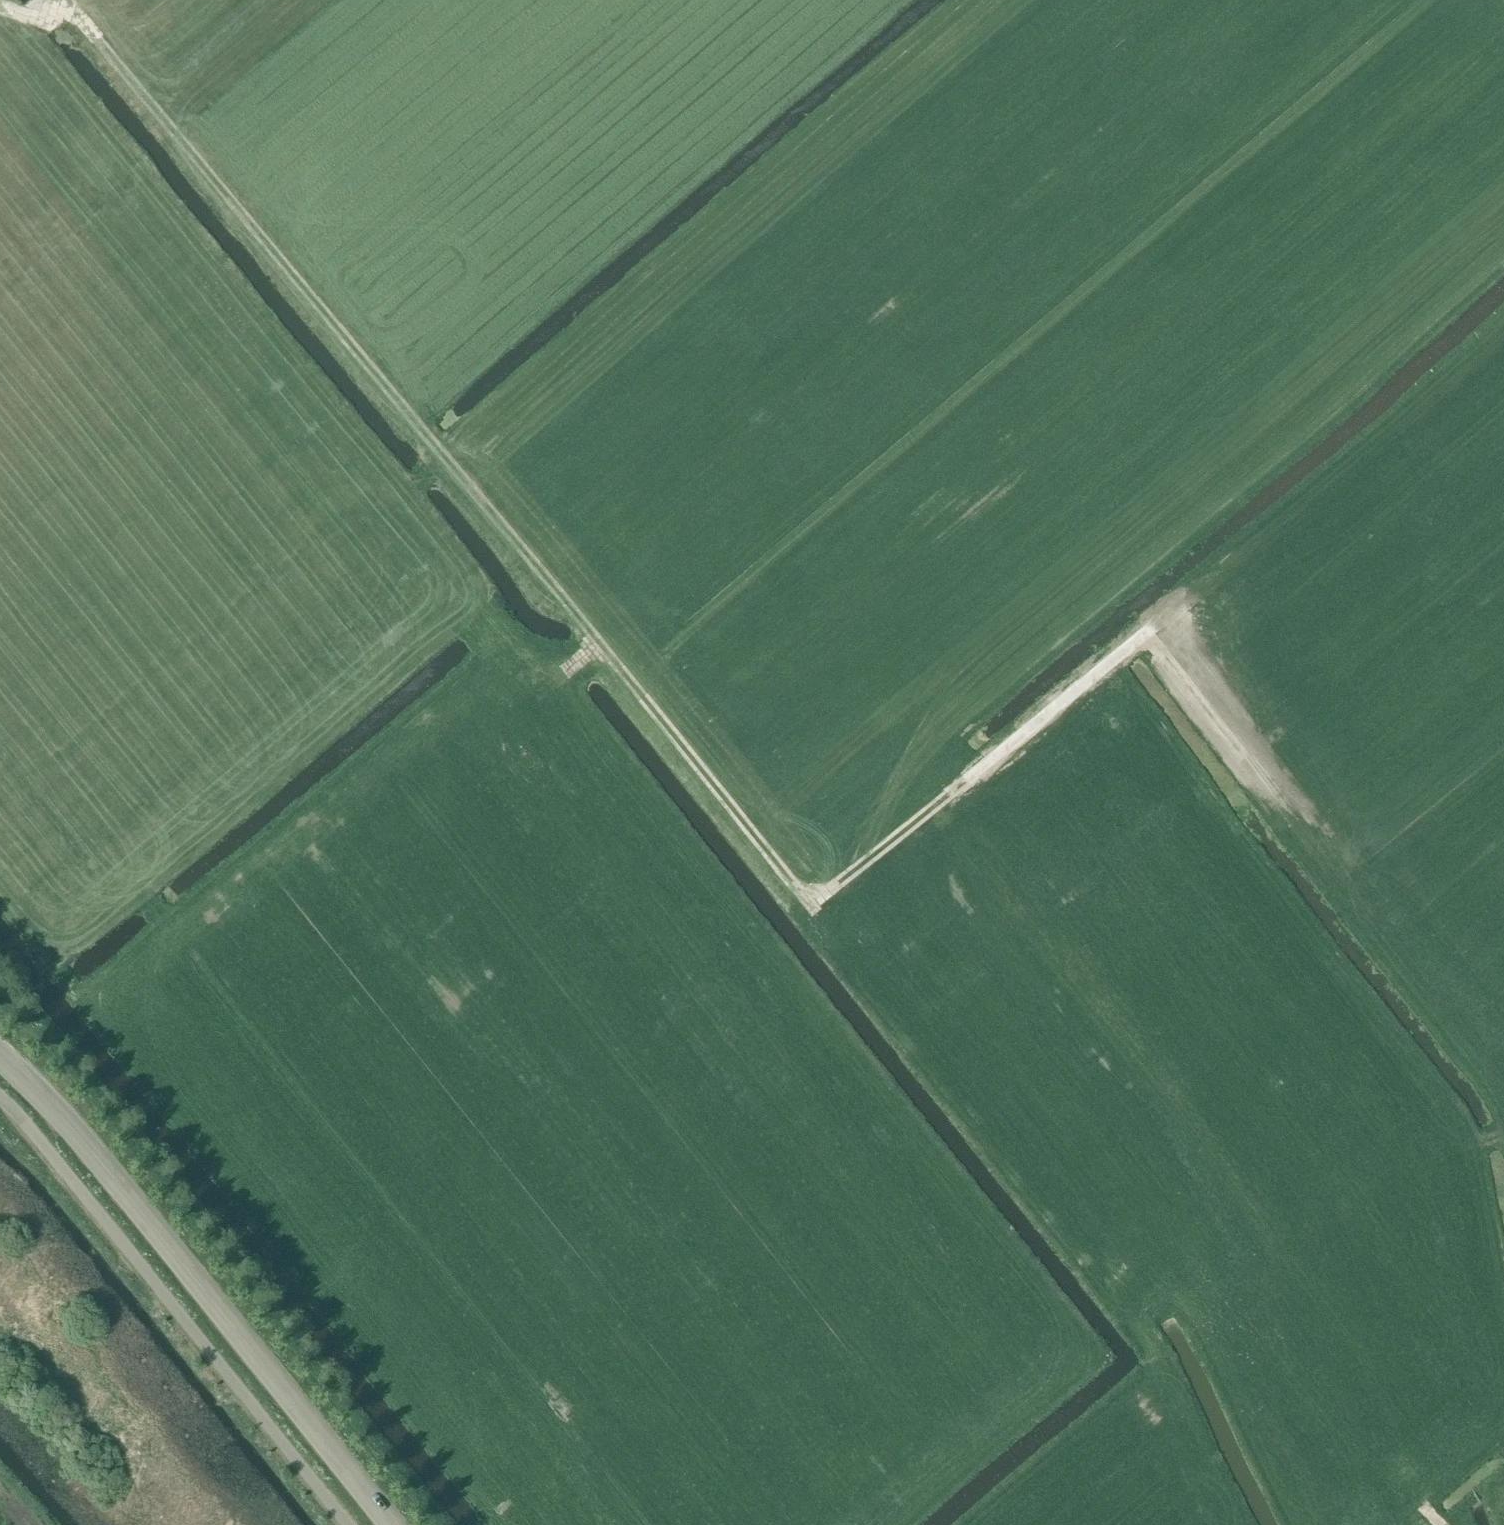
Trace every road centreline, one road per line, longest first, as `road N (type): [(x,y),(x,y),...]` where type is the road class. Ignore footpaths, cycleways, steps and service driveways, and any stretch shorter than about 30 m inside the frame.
road 1 (tertiary): [(383,1524),(49,1108),(0,1062)]

